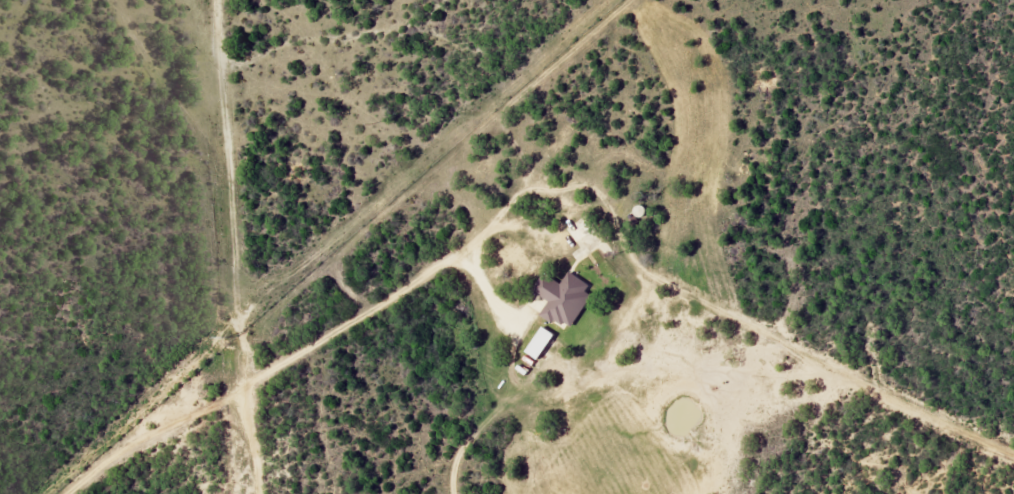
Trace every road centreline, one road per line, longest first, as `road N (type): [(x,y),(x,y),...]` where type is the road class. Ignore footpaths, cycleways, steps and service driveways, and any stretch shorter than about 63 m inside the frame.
road 1 (residential): [(263,493),(226,136),(169,91),(117,0)]
road 2 (residential): [(245,317),(313,273),(647,0)]
road 3 (residential): [(1013,457),(663,283)]

